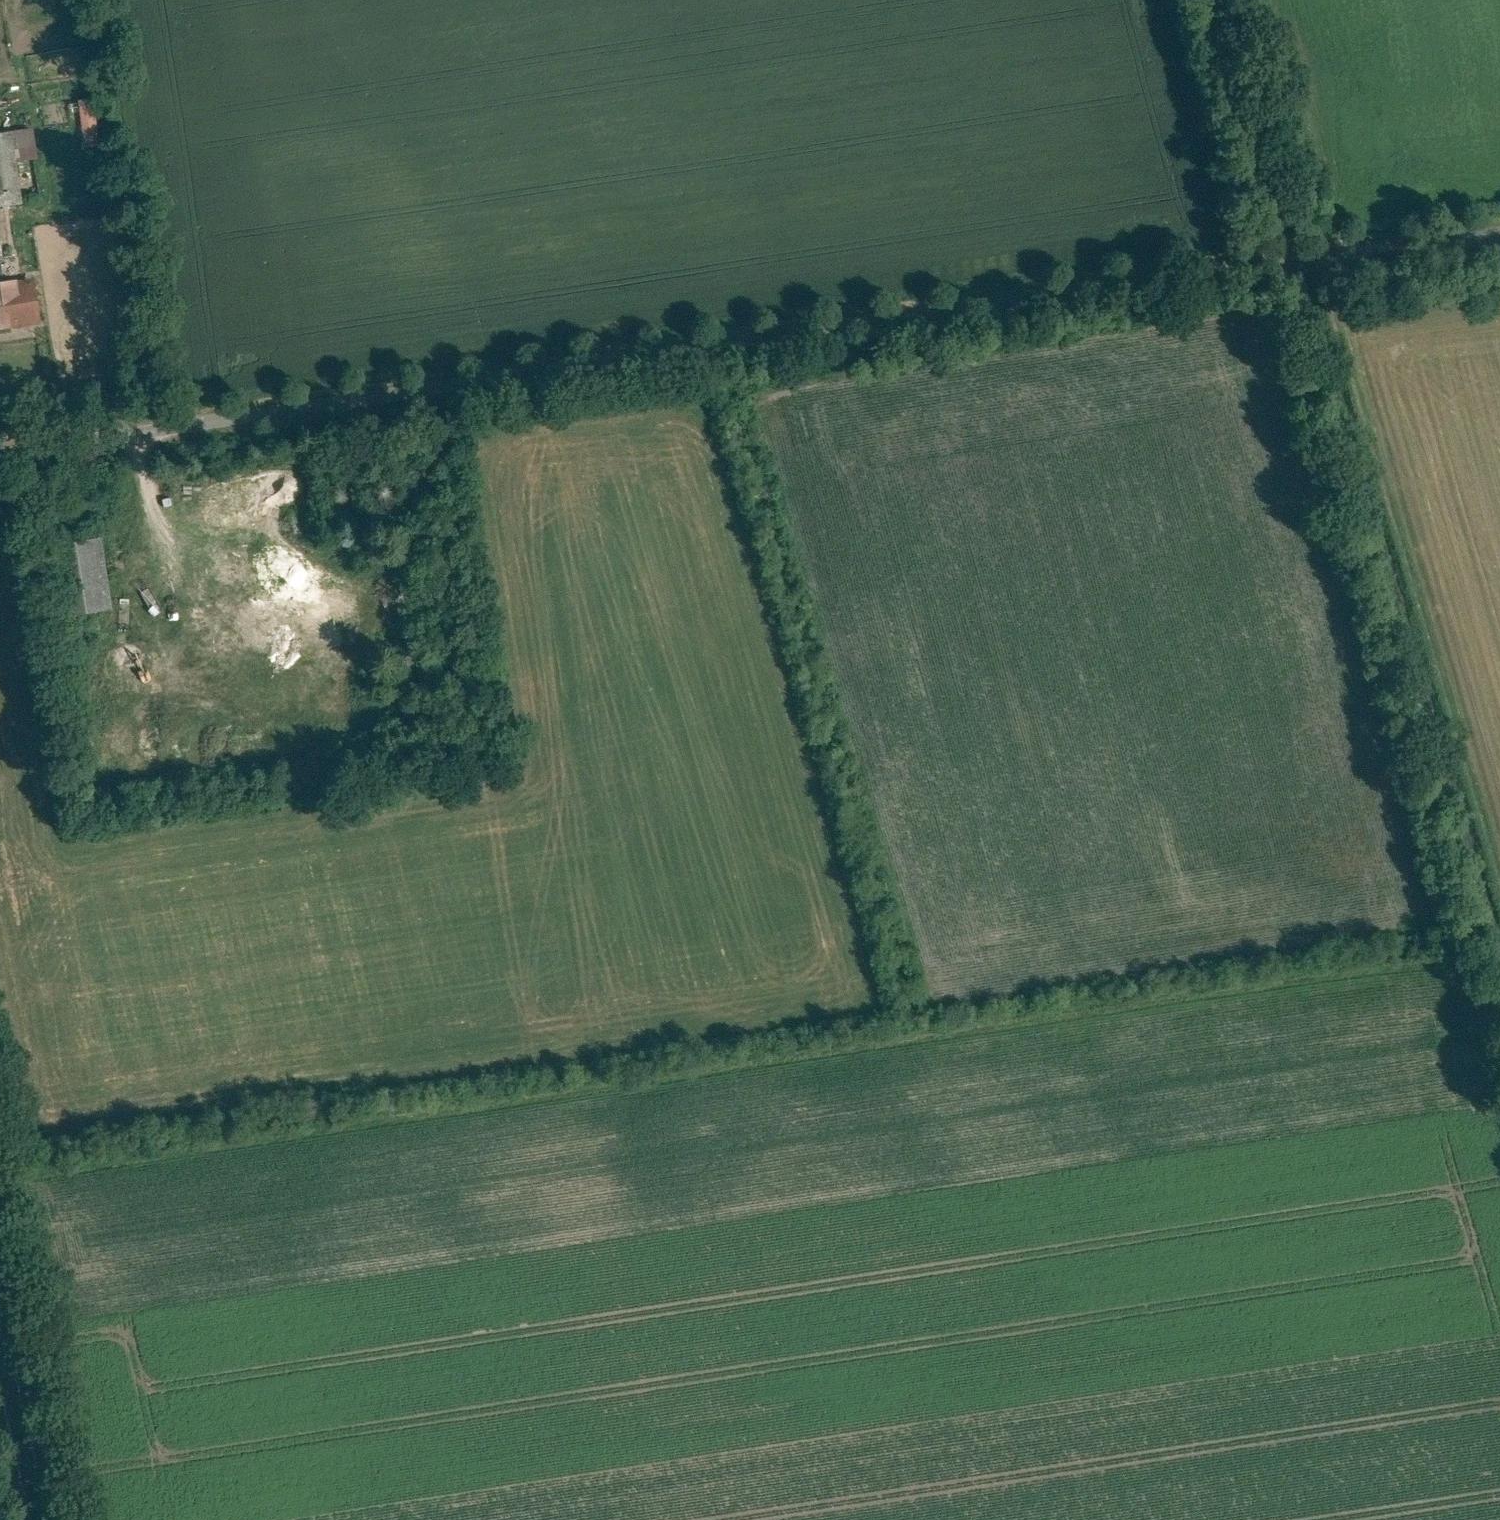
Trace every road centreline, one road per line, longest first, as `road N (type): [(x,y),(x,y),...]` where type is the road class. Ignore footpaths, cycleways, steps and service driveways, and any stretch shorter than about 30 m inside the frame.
road 1 (unclassified): [(1499,227),(0,459)]
road 2 (tertiary): [(0,1360),(29,1519)]

